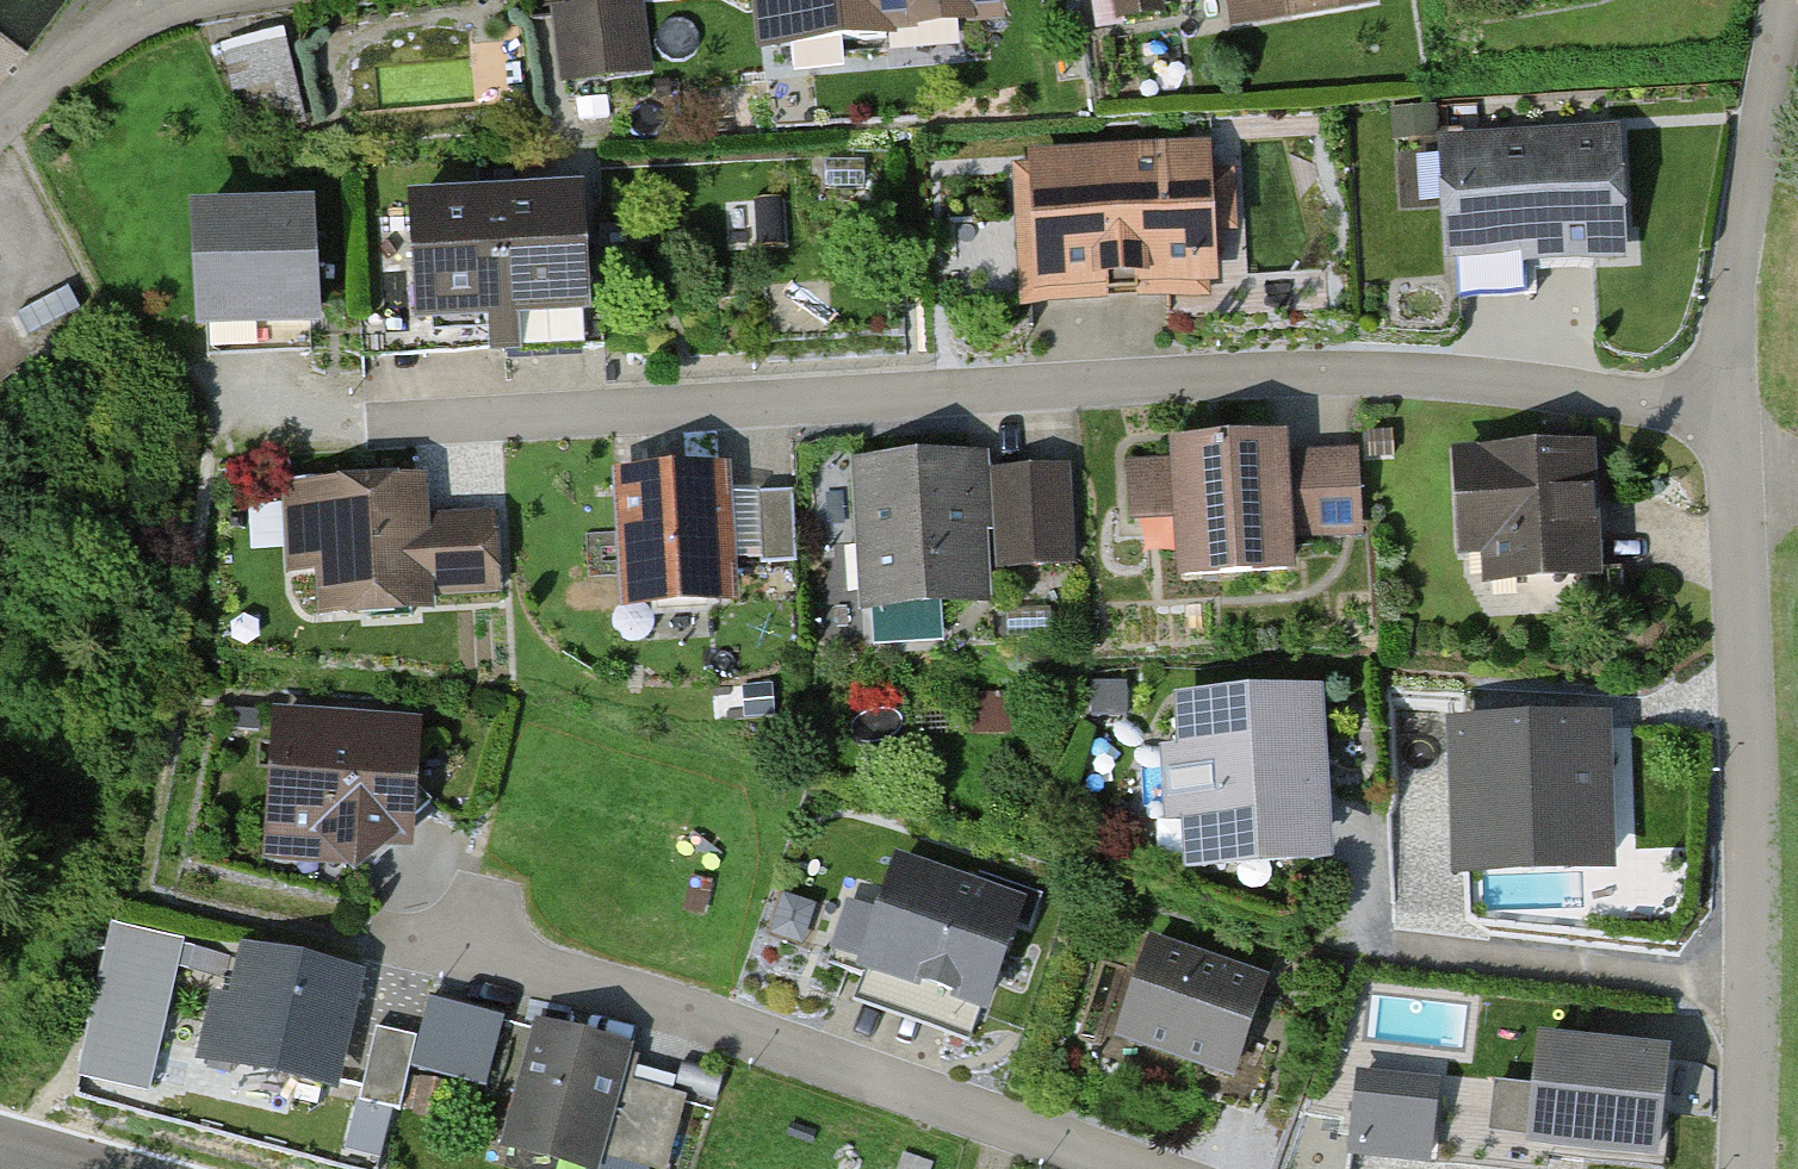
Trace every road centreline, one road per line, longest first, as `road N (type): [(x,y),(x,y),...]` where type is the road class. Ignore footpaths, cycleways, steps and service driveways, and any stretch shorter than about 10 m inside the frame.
road 1 (residential): [(1726,414),(1360,376),(1196,378),(379,429)]
road 2 (residential): [(1122,1168),(700,1017),(393,940)]
road 3 (residential): [(1753,1168),(1757,993),(1746,687),(1726,414)]
road 4 (residential): [(1726,414),(1739,265),(1786,0)]
road 5 (residential): [(196,0),(111,37),(0,136)]

